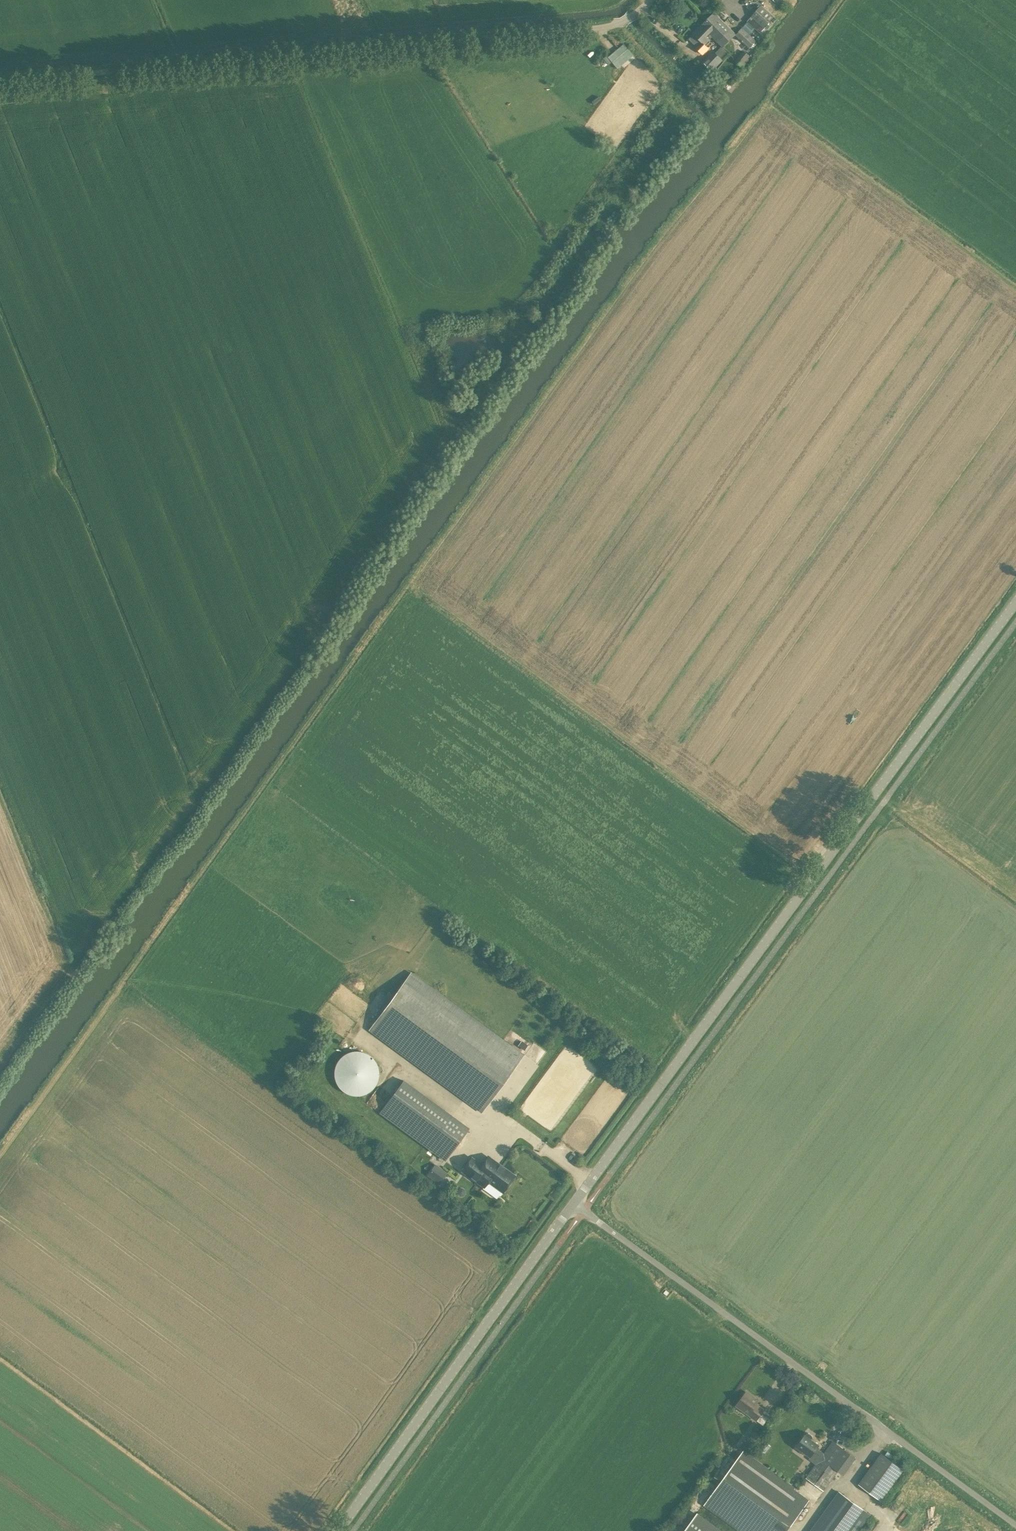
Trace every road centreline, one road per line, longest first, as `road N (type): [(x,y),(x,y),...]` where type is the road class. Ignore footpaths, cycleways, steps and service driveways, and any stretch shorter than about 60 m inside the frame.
road 1 (tertiary): [(574,1204),(1015,602)]
road 2 (unclassified): [(0,81),(603,27),(653,0)]
road 3 (unclassified): [(1015,1525),(574,1204)]
road 4 (tertiary): [(339,1530),(574,1204)]
road 5 (track): [(0,1065),(73,960)]

